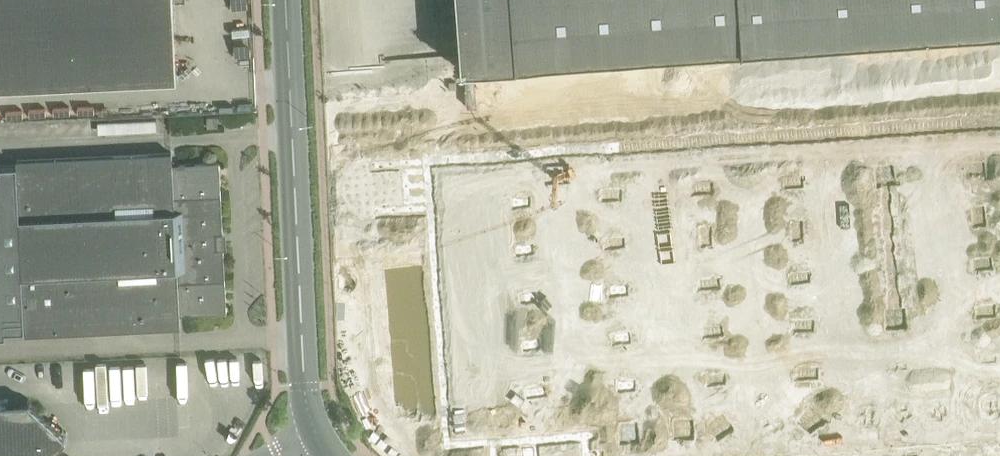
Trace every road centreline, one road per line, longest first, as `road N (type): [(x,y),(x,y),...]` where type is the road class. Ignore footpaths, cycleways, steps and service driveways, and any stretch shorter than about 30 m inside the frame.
road 1 (unclassified): [(323,441),(310,407),(287,0)]

